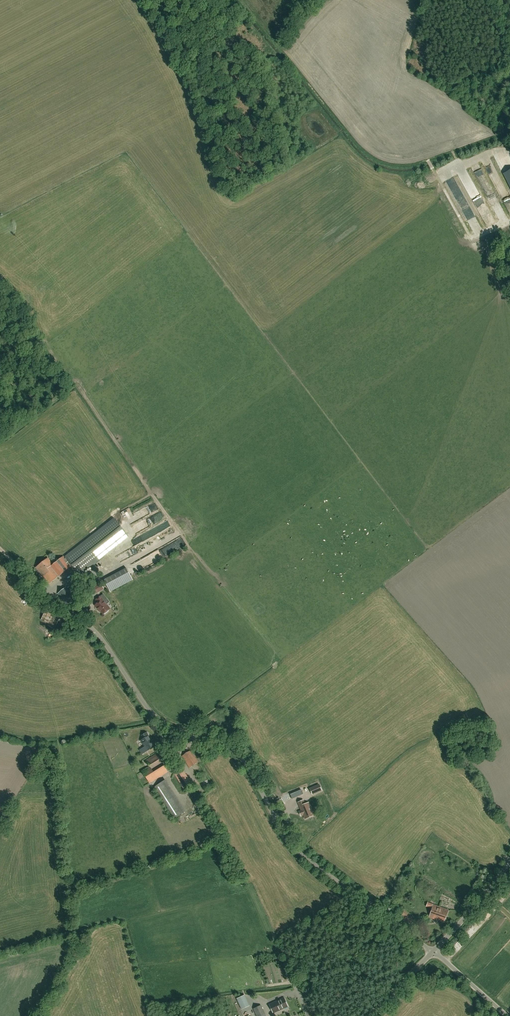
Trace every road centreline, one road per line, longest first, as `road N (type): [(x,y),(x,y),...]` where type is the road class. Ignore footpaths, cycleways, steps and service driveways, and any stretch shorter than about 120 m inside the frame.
road 1 (unclassified): [(434,951),(301,851),(244,759),(168,725),(103,639),(13,563)]

